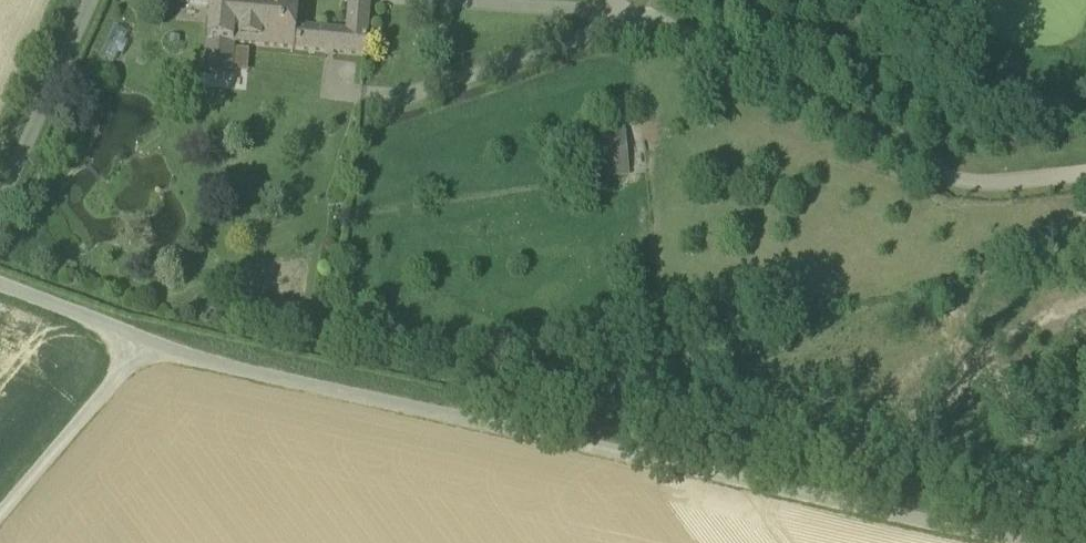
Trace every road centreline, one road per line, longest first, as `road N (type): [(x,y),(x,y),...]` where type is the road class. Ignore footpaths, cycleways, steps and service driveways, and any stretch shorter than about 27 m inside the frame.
road 1 (track): [(1085,179),(994,188),(947,178),(658,21),(484,0)]
road 2 (unclassified): [(536,433),(1026,542)]
road 3 (unclassified): [(536,433),(161,347)]
road 4 (unclassified): [(0,533),(161,347)]
road 5 (unclassified): [(88,0),(0,196)]
road 6 (unclassified): [(161,347),(0,287)]

